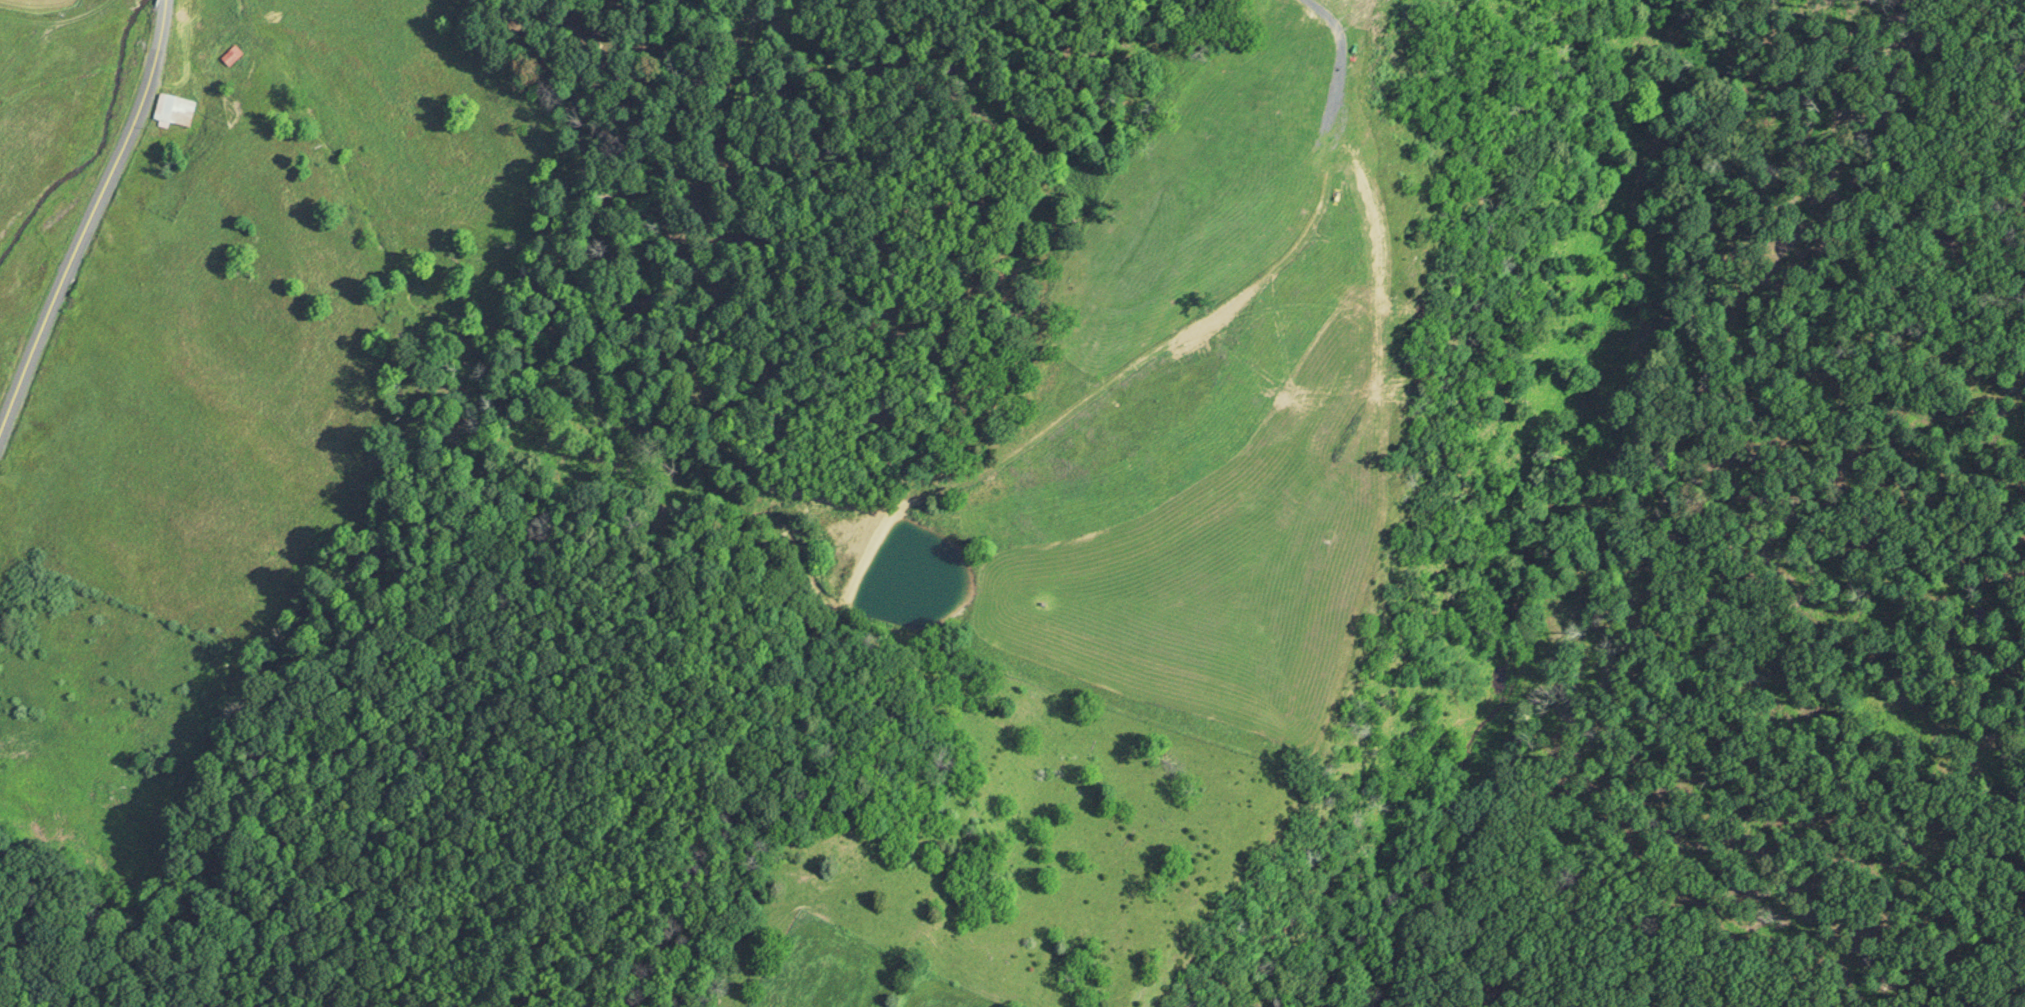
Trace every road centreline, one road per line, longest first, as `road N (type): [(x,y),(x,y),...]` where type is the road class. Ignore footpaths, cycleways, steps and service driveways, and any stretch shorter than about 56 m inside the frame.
road 1 (tertiary): [(0,444),(145,102),(171,0)]

